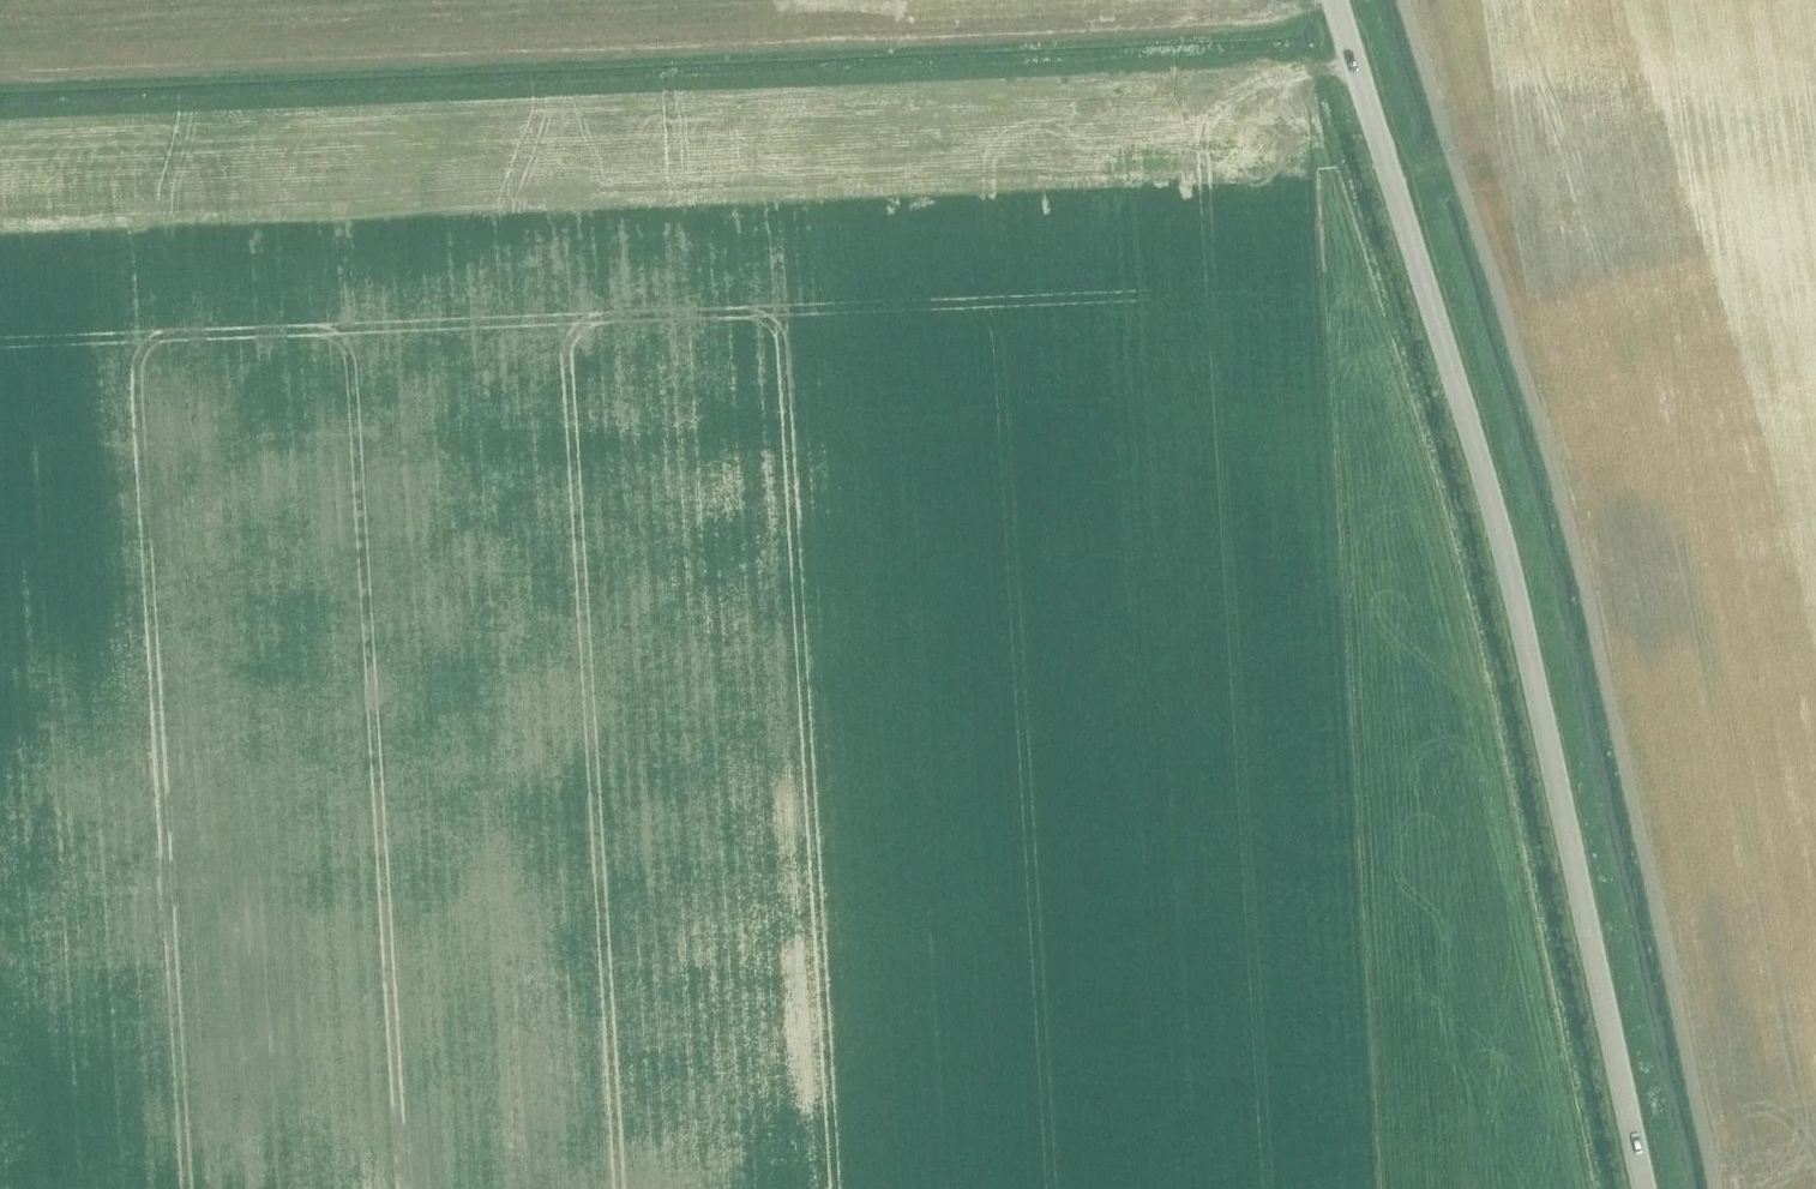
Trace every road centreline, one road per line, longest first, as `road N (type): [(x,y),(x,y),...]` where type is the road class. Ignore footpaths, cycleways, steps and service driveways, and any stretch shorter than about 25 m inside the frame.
road 1 (tertiary): [(1649,1188),(1470,462),(1325,0)]

